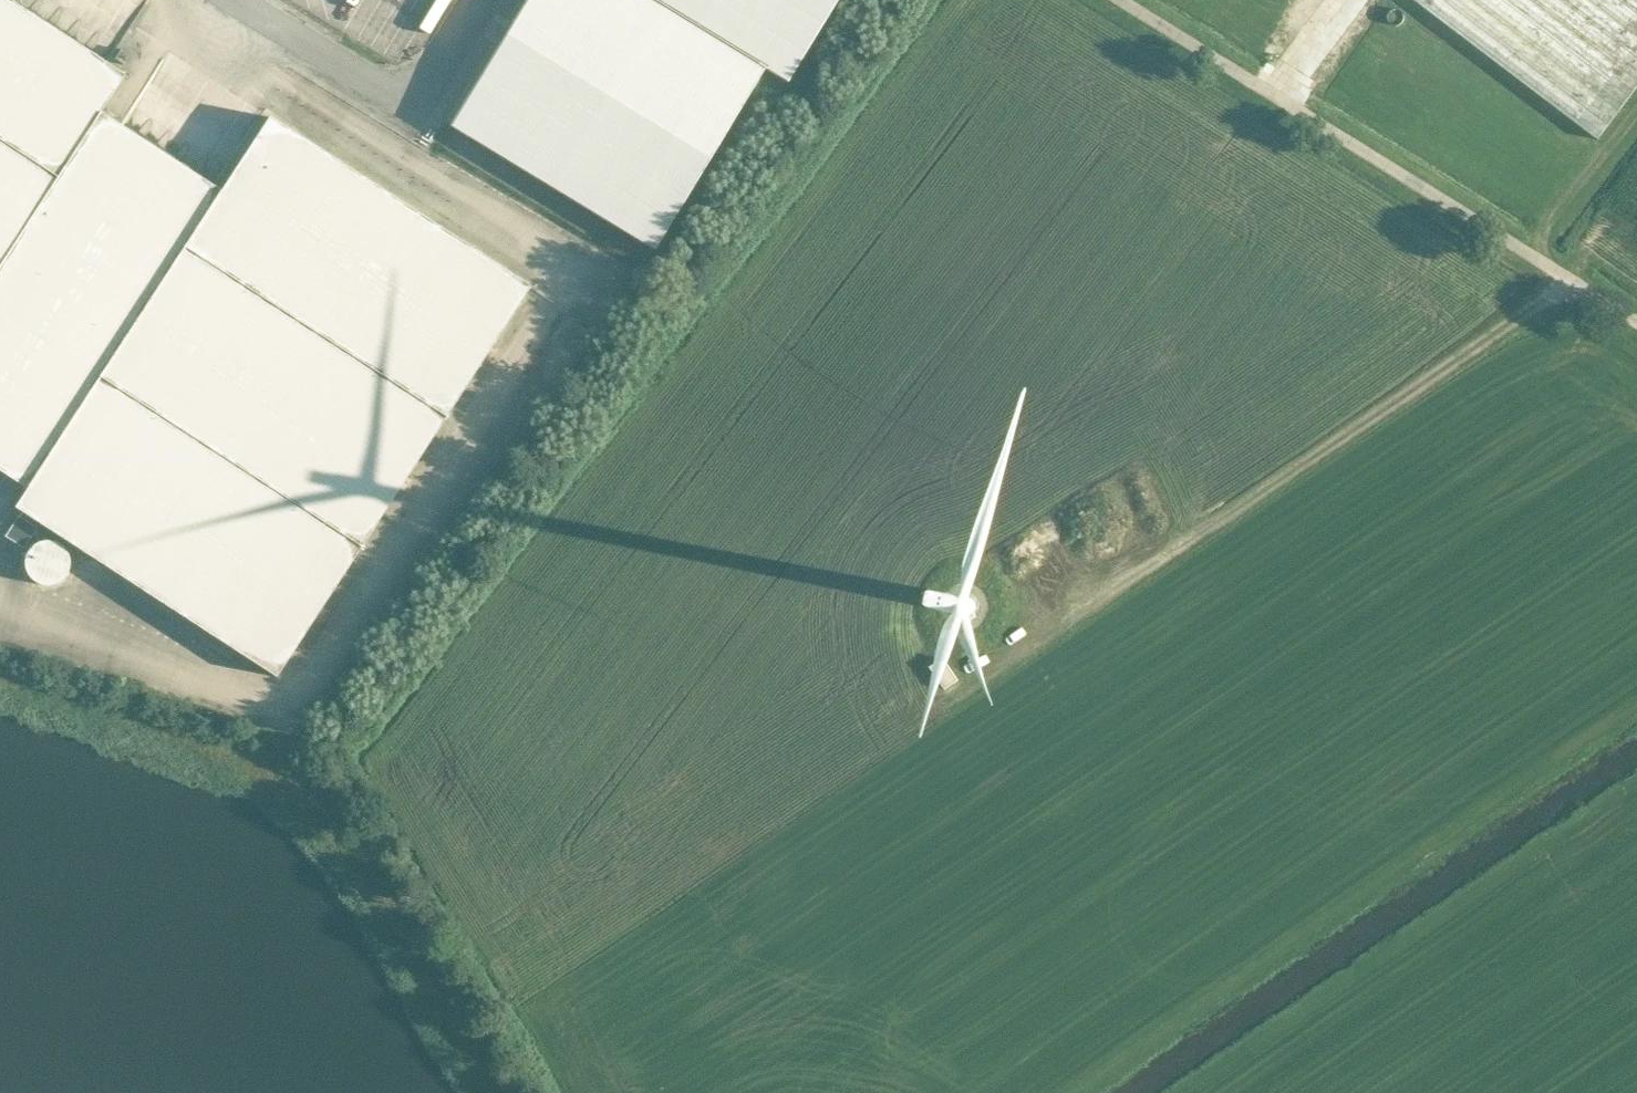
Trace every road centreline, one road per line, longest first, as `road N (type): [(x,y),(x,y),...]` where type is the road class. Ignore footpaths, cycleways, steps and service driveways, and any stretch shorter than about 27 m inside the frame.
road 1 (residential): [(1122,0),(1636,322)]
road 2 (unclassified): [(476,0),(439,59),(398,89),(372,81),(237,0)]

